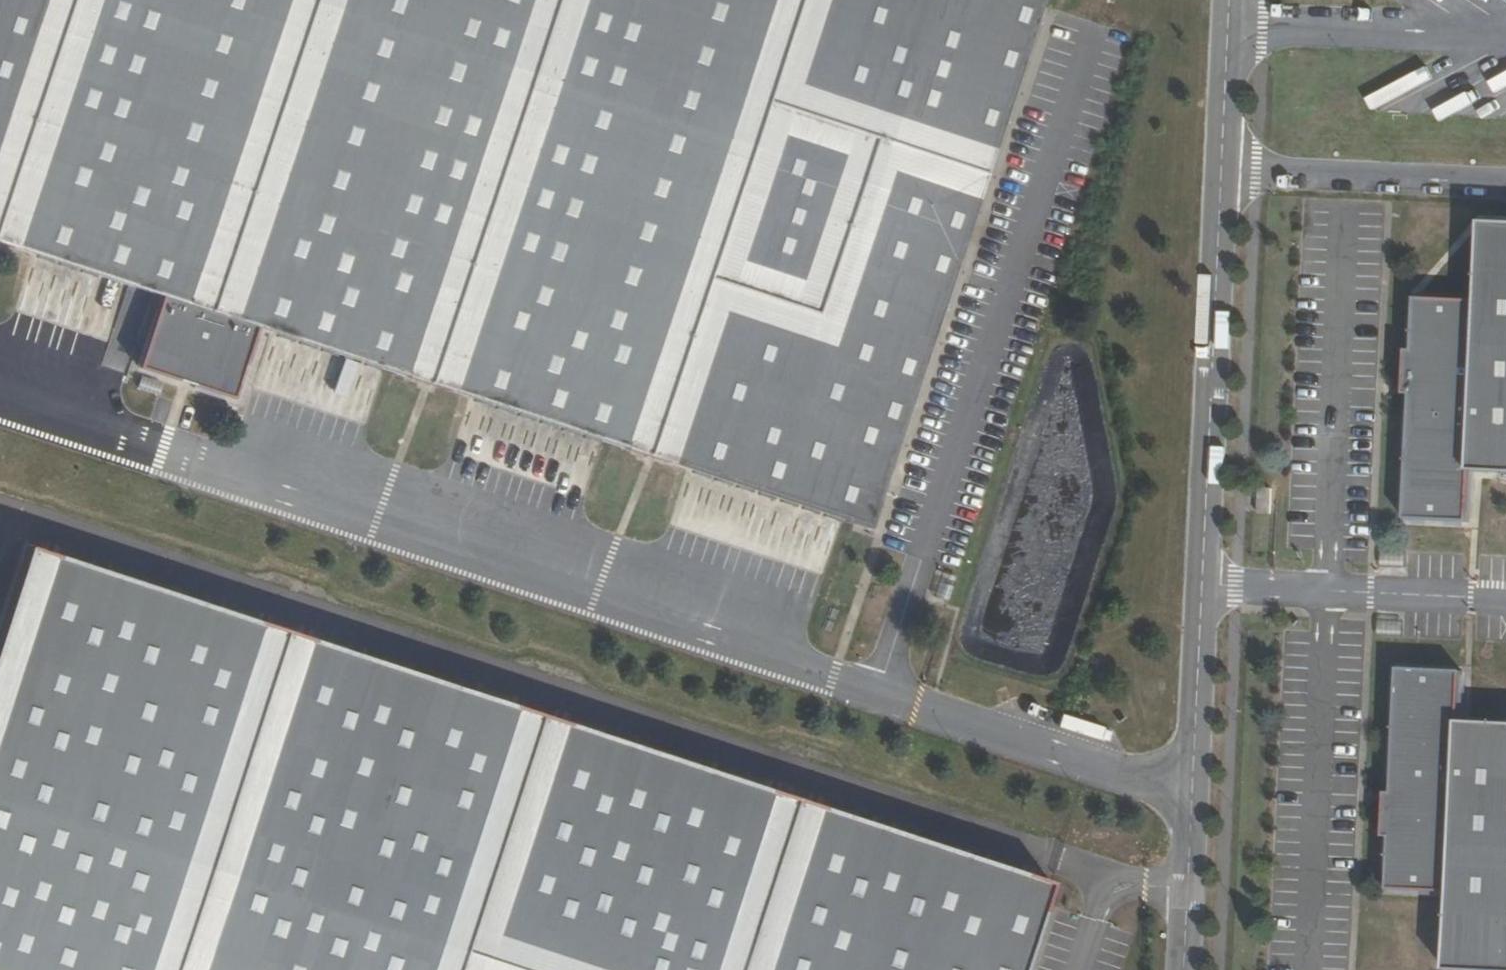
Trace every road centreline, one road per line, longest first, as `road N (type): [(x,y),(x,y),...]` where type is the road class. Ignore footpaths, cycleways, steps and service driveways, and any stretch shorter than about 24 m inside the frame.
road 1 (unclassified): [(1186,969),(1230,0)]

